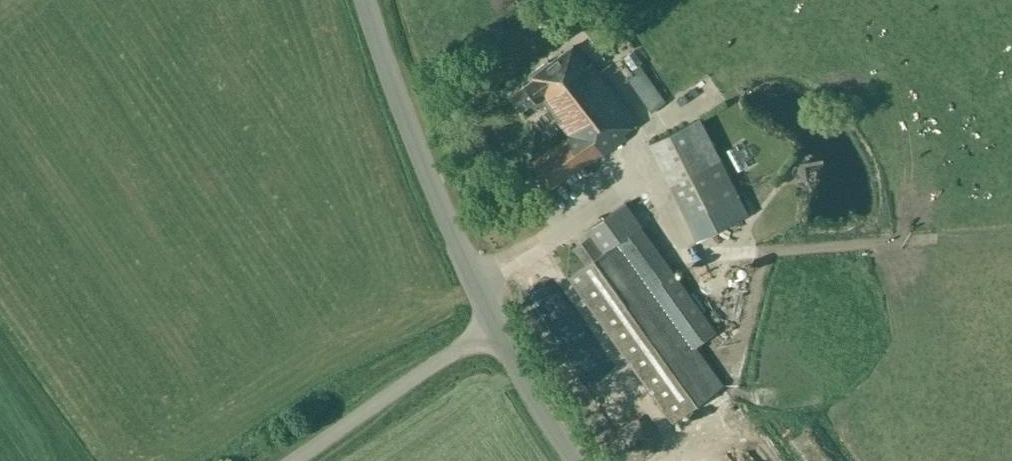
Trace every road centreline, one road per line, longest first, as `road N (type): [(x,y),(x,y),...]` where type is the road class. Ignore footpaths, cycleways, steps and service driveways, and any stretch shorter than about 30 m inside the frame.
road 1 (unclassified): [(497,328),(433,187),(365,0)]
road 2 (unclassified): [(292,460),(497,328)]
road 3 (unclassified): [(575,460),(497,328)]

